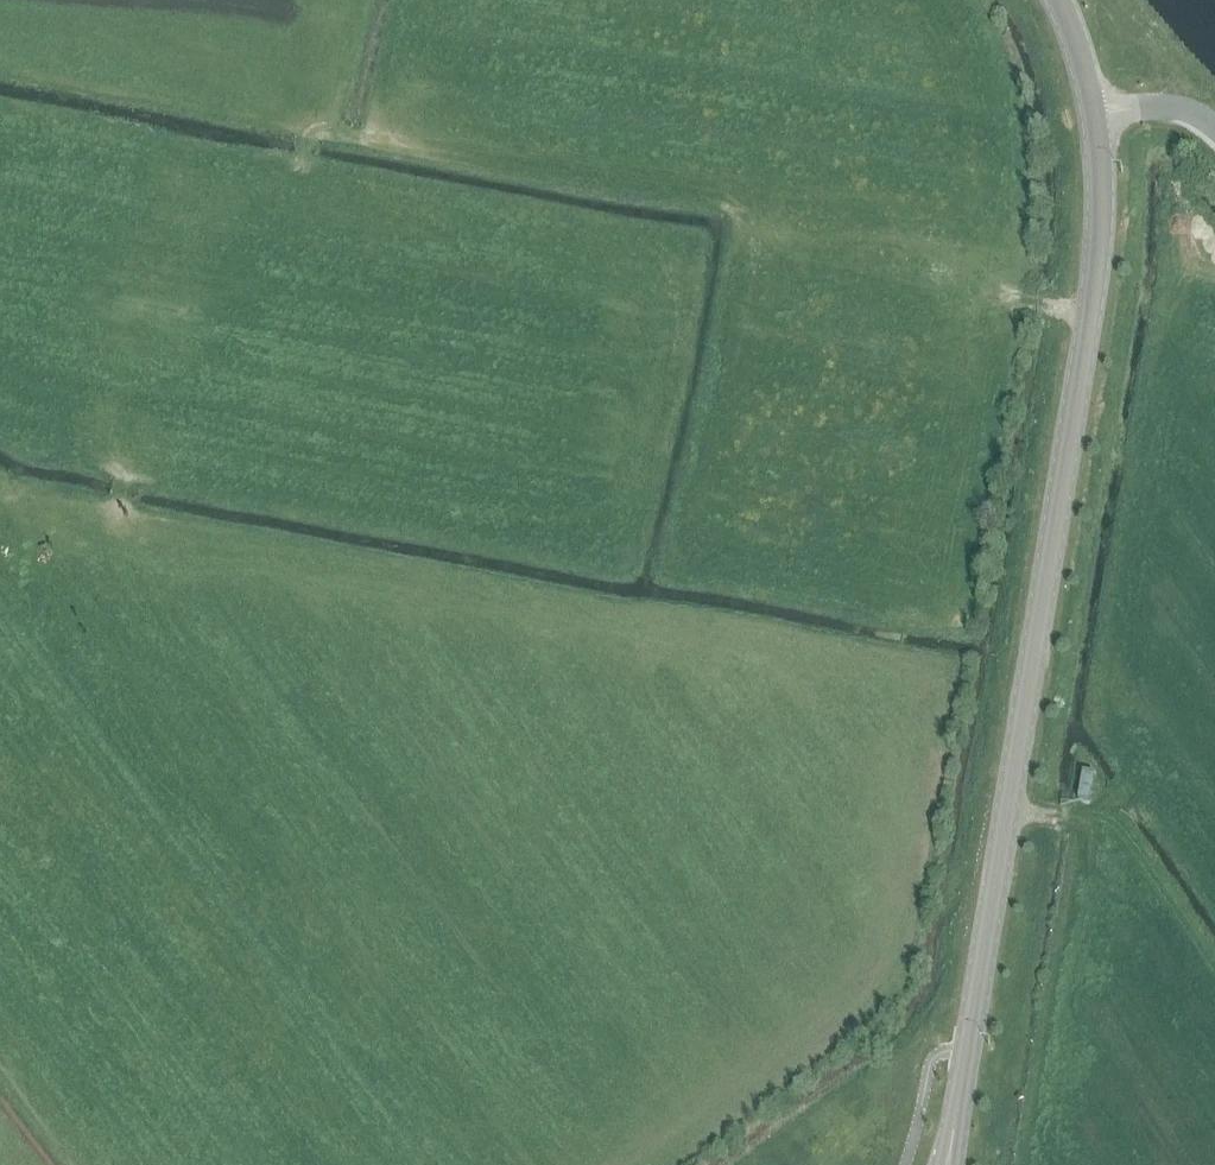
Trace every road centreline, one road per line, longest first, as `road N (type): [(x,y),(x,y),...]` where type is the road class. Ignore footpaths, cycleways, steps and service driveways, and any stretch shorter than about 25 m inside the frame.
road 1 (secondary): [(1092,113),(1095,268),(951,1137)]
road 2 (unclassified): [(1214,131),(1178,106),(1092,113)]

